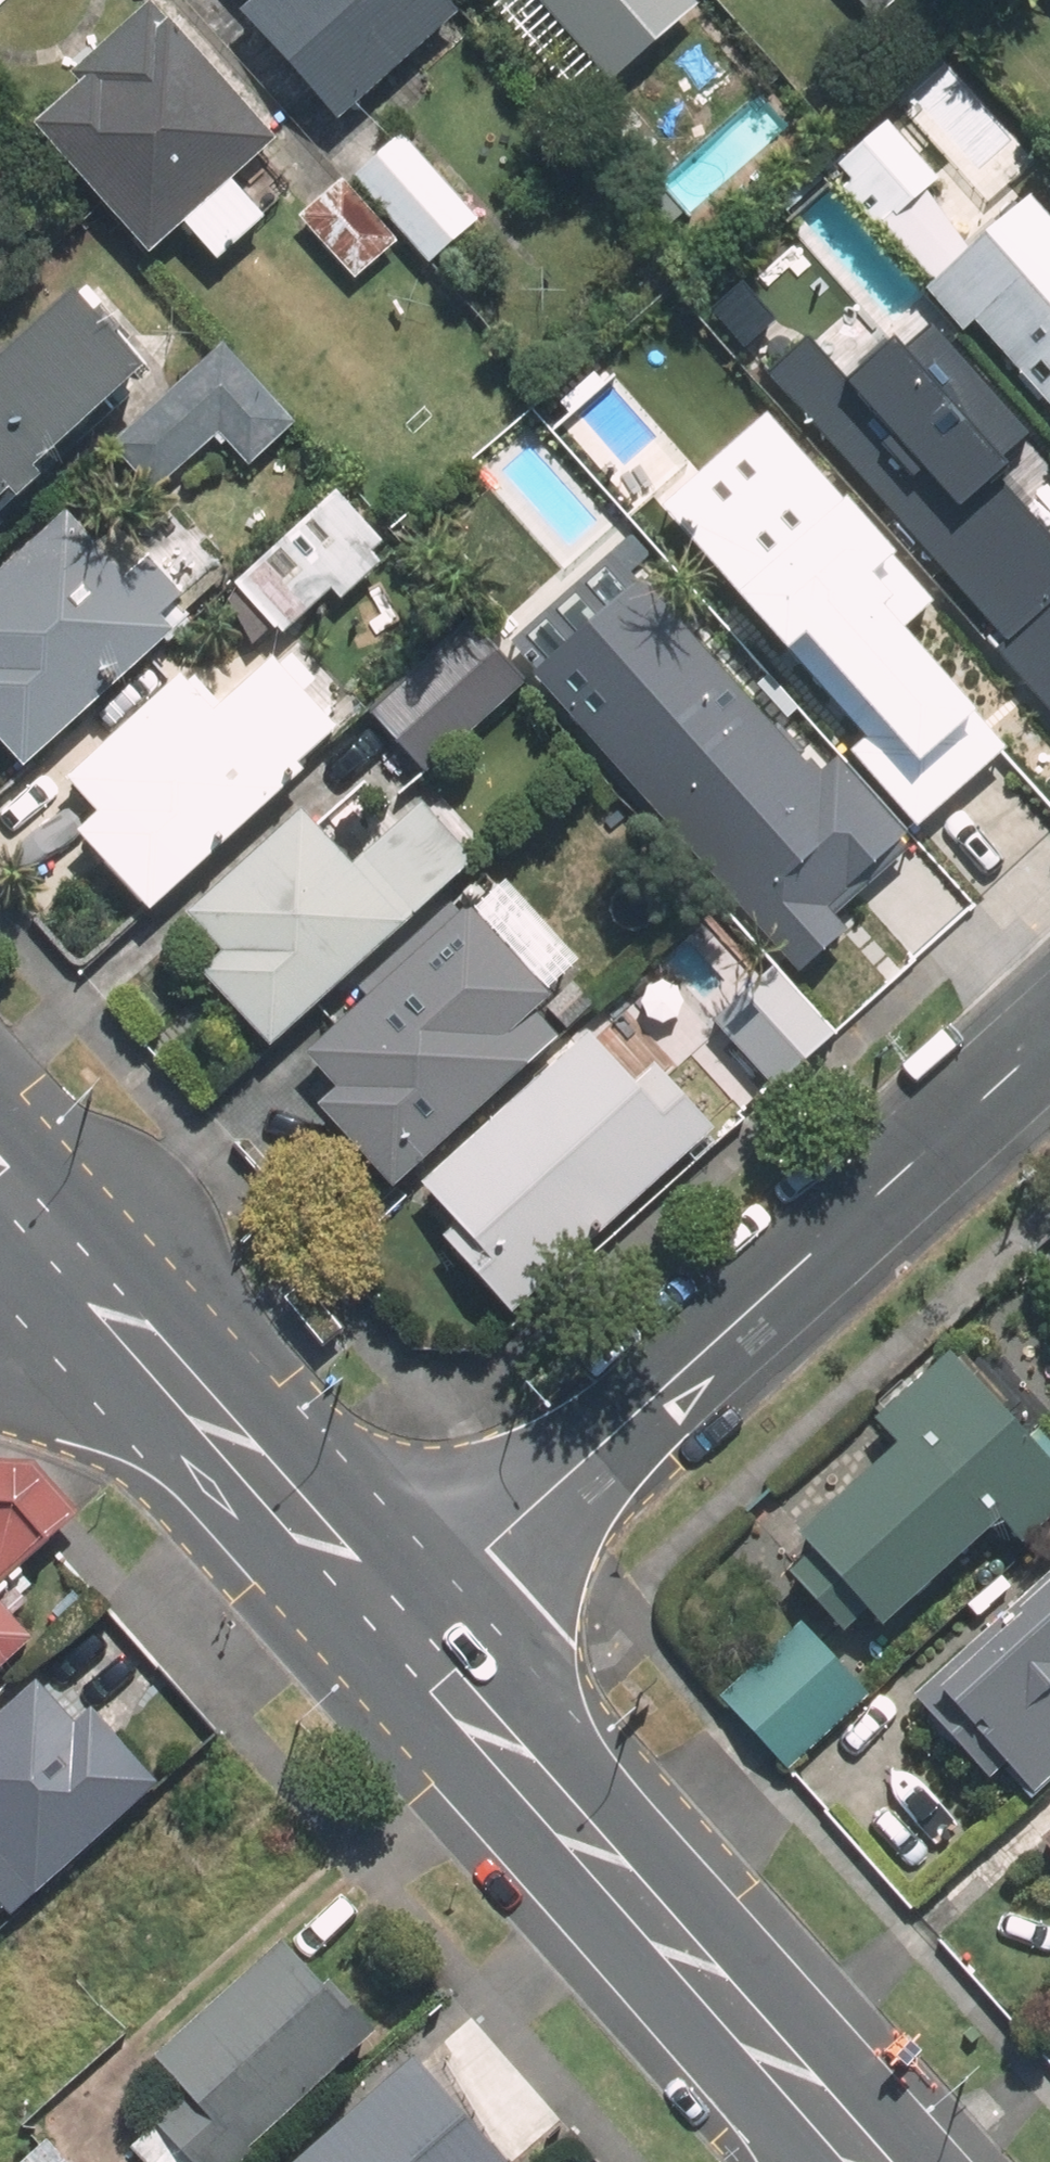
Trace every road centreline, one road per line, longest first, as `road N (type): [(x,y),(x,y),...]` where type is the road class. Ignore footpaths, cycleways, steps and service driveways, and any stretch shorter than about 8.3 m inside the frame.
road 1 (residential): [(1049,1033),(399,1626)]
road 2 (secondary): [(867,2161),(399,1626)]
road 3 (secondary): [(399,1626),(42,1220)]

